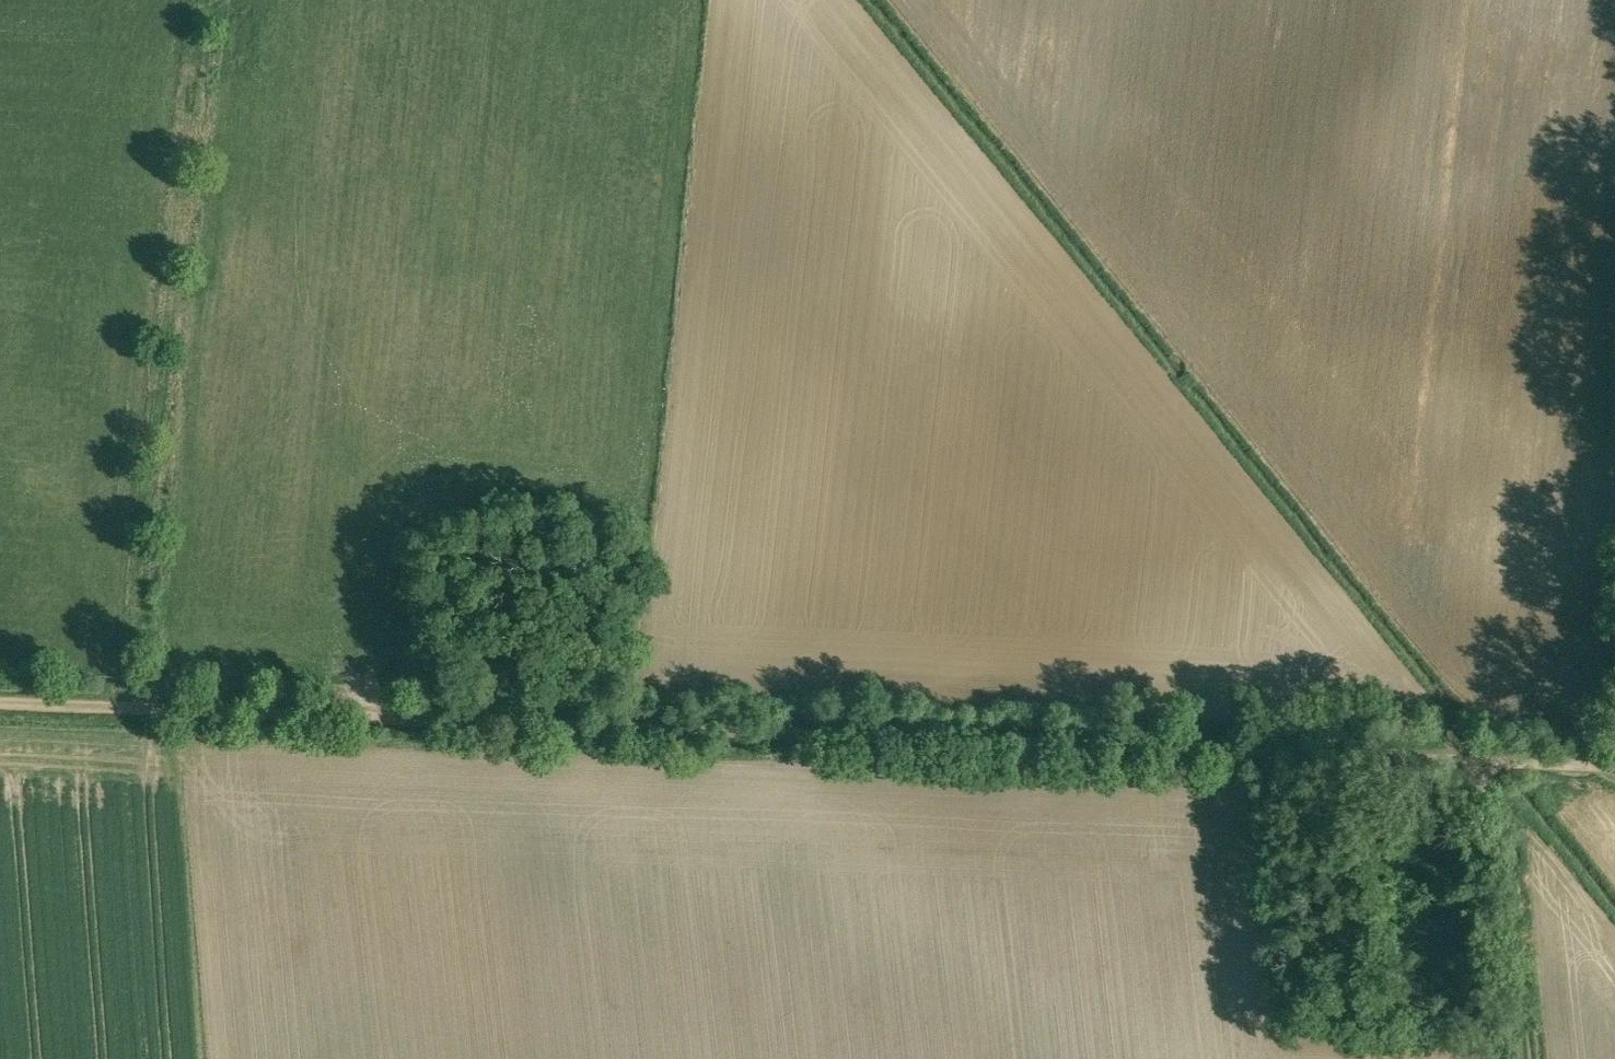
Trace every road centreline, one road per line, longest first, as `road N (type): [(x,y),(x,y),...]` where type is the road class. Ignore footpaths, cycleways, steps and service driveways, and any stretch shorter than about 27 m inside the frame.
road 1 (track): [(0,698),(1614,758)]
road 2 (track): [(1485,757),(1521,1058)]

